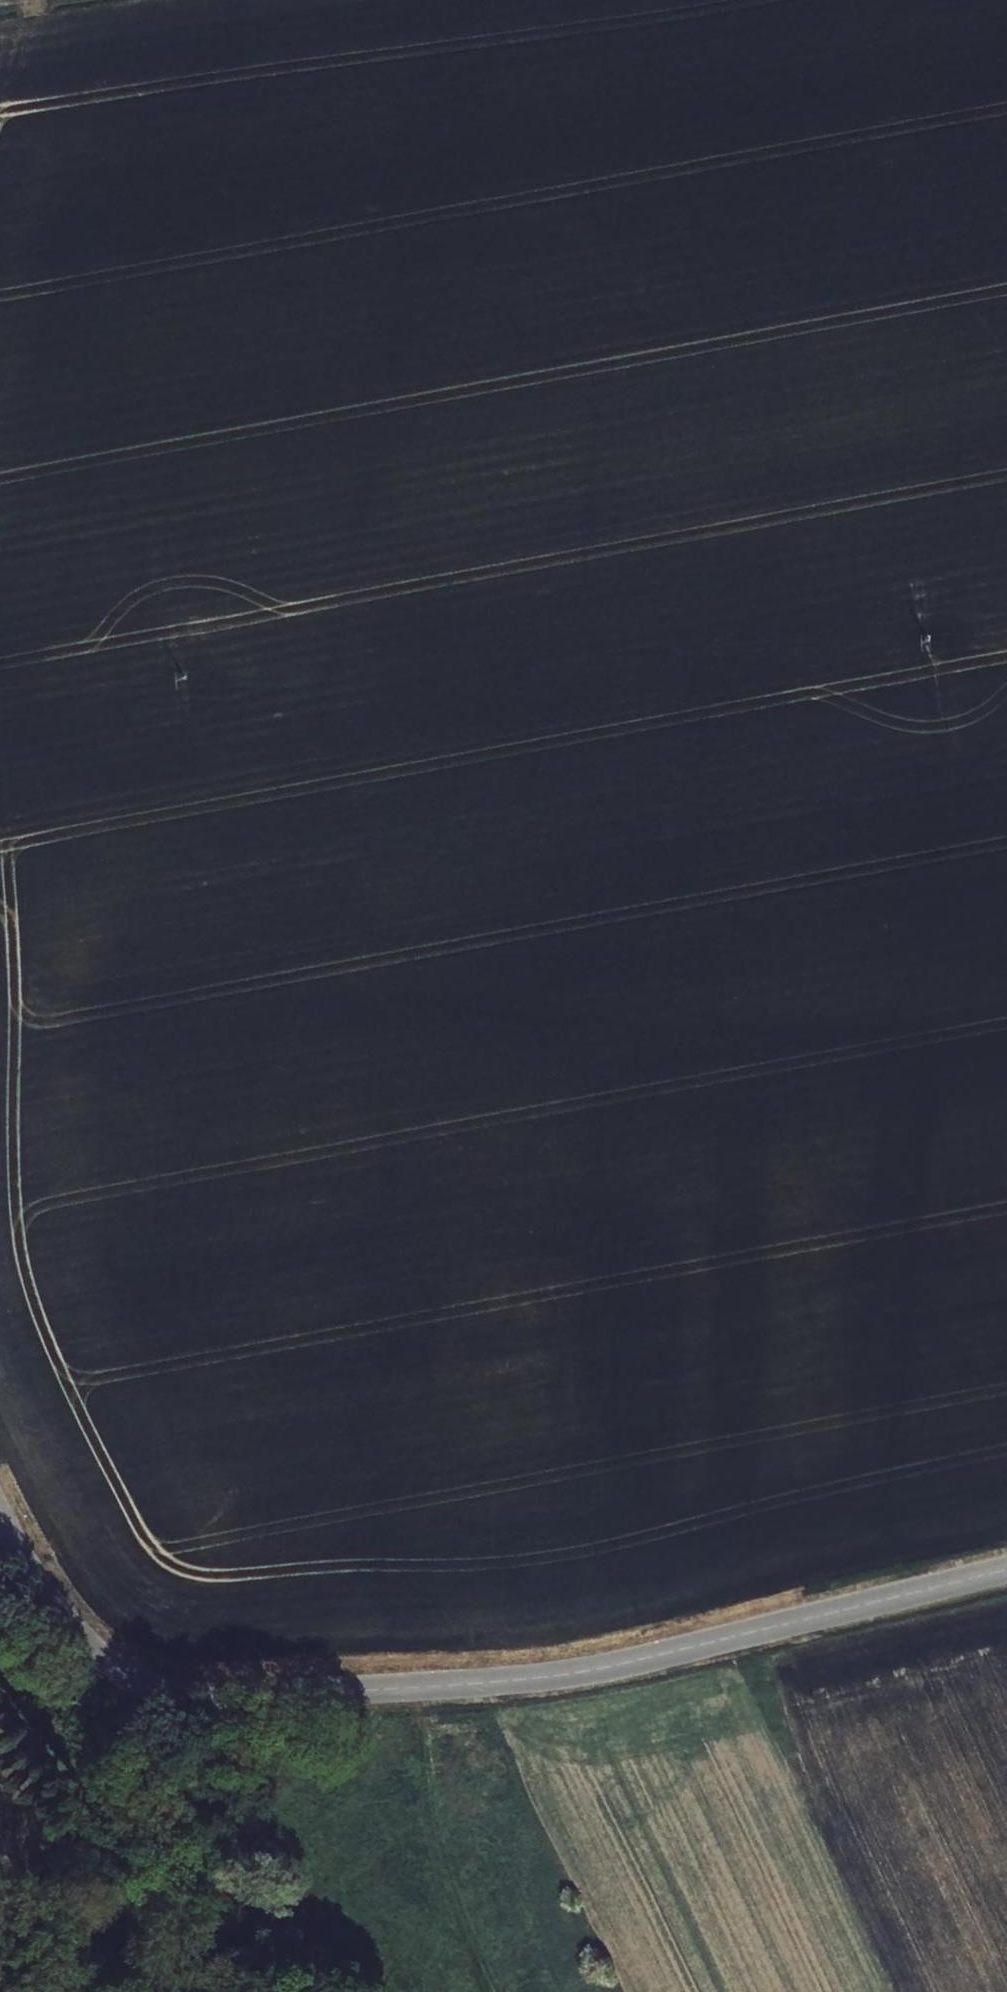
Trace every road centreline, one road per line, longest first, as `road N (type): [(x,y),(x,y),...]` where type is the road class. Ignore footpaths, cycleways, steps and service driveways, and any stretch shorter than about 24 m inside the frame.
road 1 (tertiary): [(0,1512),(50,1601),(97,1656),(148,1684),(208,1694),(562,1674),(1006,1570)]

